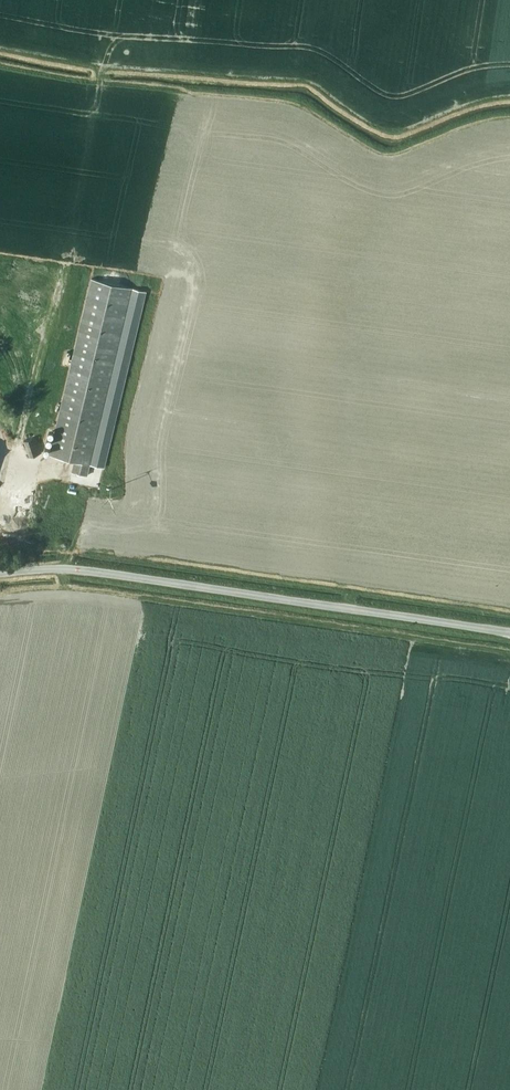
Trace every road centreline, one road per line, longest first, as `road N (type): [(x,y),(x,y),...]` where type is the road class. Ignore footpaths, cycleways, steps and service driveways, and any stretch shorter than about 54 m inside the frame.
road 1 (tertiary): [(0,574),(79,570),(509,632)]

